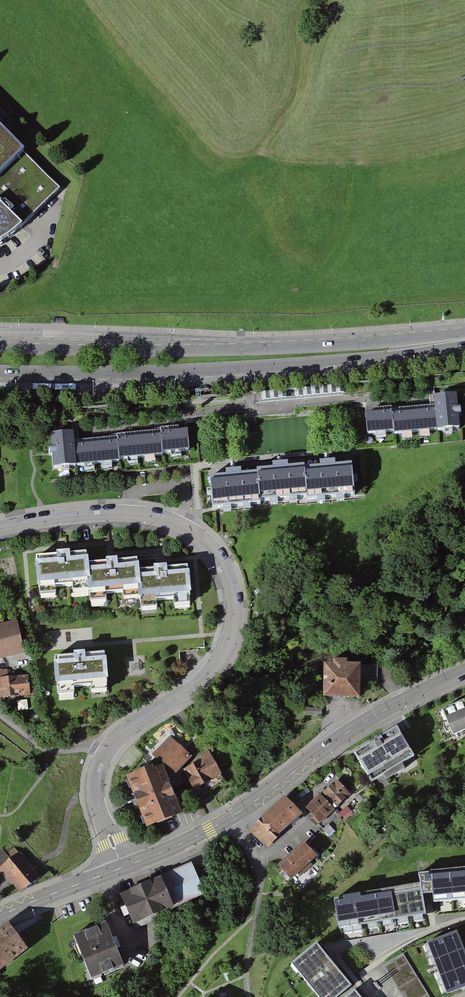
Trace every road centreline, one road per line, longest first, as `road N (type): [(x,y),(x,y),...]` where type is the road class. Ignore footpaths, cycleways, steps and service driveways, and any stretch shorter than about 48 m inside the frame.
road 1 (residential): [(104,753),(215,668),(232,627),(224,570),(187,530),(144,516),(0,529)]
road 2 (primary): [(0,372),(256,367),(464,344)]
road 3 (primary): [(464,333),(263,350),(0,348)]
road 4 (tertiary): [(464,672),(362,723),(232,817),(122,868)]
road 5 (tertiary): [(122,868),(0,916)]
road 6 (residential): [(122,868),(95,802),(104,753)]

